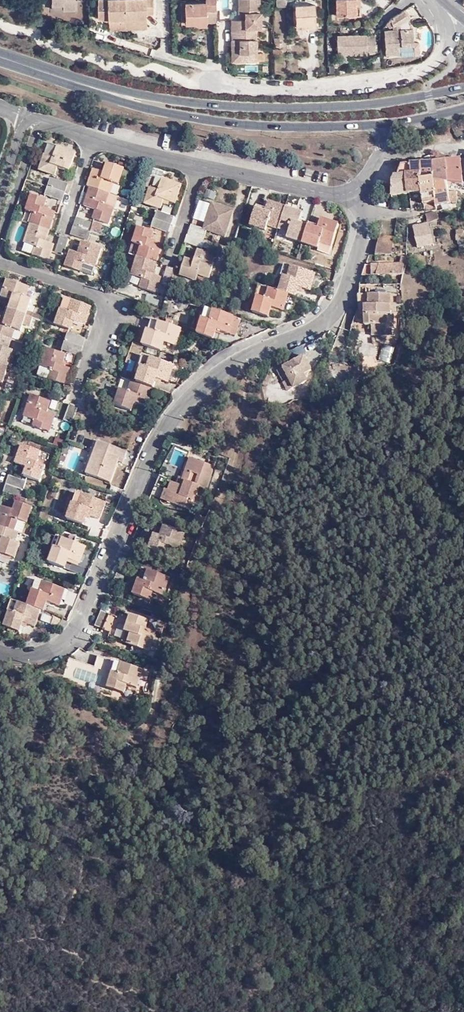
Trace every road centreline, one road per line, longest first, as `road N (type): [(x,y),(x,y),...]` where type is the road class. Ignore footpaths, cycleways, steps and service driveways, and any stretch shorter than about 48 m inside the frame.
road 1 (residential): [(0,652),(41,652),(73,631),(156,432),(195,382),(250,349),(310,328),(346,295),(364,238),(353,191)]
road 2 (track): [(247,350),(239,452),(138,722),(0,685)]
road 3 (secondary): [(463,88),(385,103),(268,108),(94,87)]
road 4 (secondary): [(94,87),(171,114),(244,125),(390,123)]
road 5 (residential): [(199,165),(43,121)]
road 6 (residential): [(353,191),(317,192),(199,165)]
road 7 (residential): [(0,237),(43,121)]

